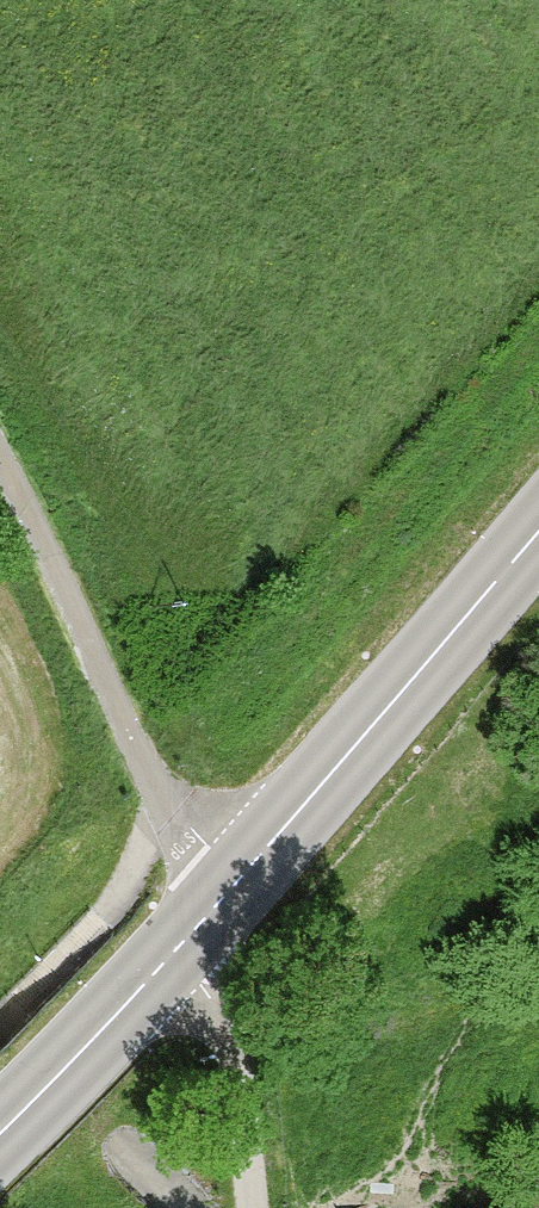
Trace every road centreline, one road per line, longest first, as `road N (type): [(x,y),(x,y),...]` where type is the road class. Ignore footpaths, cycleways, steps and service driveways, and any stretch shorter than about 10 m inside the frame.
road 1 (unclassified): [(0,449),(166,828),(214,907)]
road 2 (tertiary): [(214,907),(538,528)]
road 3 (tertiary): [(0,1131),(214,907)]
road 4 (unclassified): [(214,907),(254,1207)]

